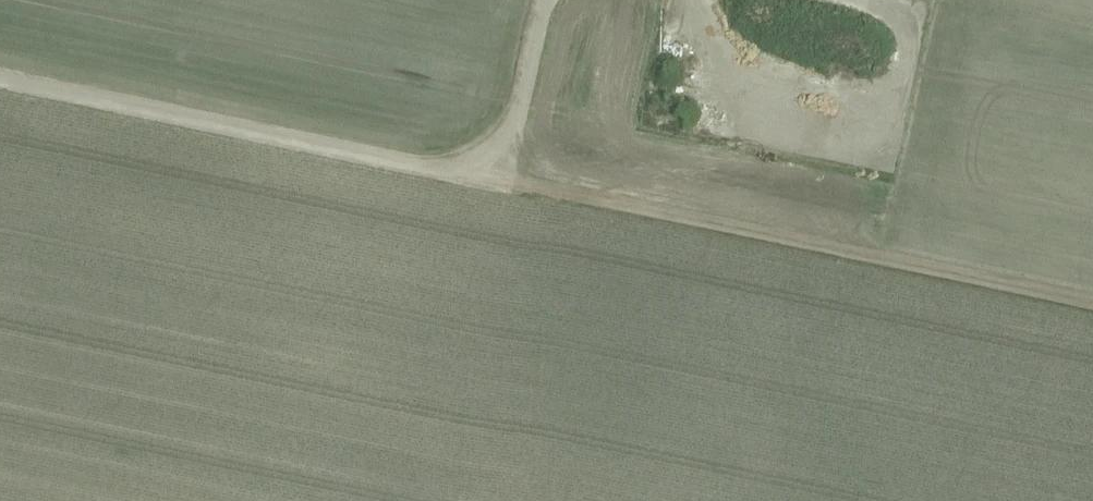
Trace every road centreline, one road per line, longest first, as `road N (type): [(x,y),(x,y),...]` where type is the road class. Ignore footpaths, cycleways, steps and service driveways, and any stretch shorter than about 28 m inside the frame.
road 1 (track): [(501,180),(1092,300)]
road 2 (track): [(501,180),(0,77)]
road 3 (track): [(501,180),(539,0)]

